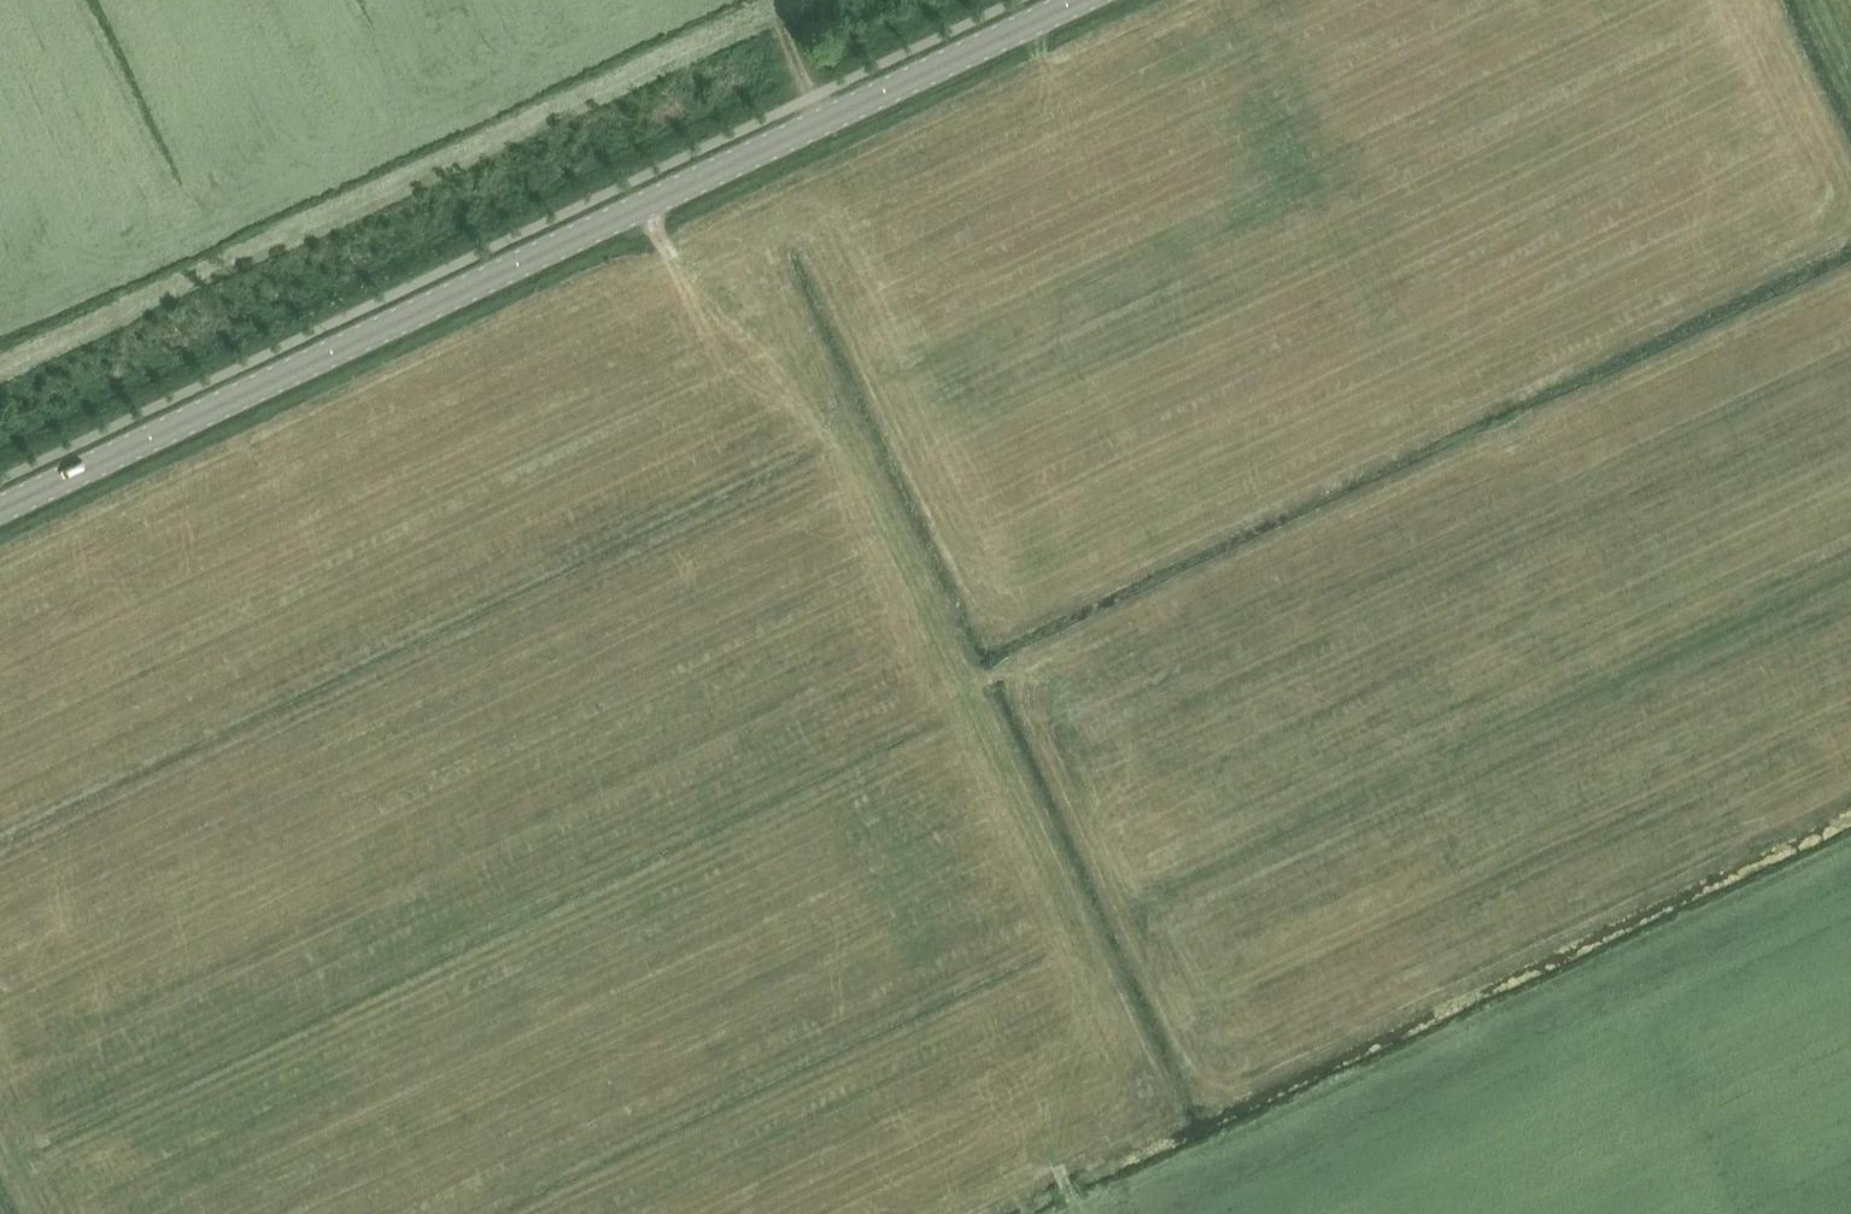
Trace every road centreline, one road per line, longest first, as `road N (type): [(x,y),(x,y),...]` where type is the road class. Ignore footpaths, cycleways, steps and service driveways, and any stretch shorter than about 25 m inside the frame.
road 1 (unclassified): [(0,514),(1088,0)]

